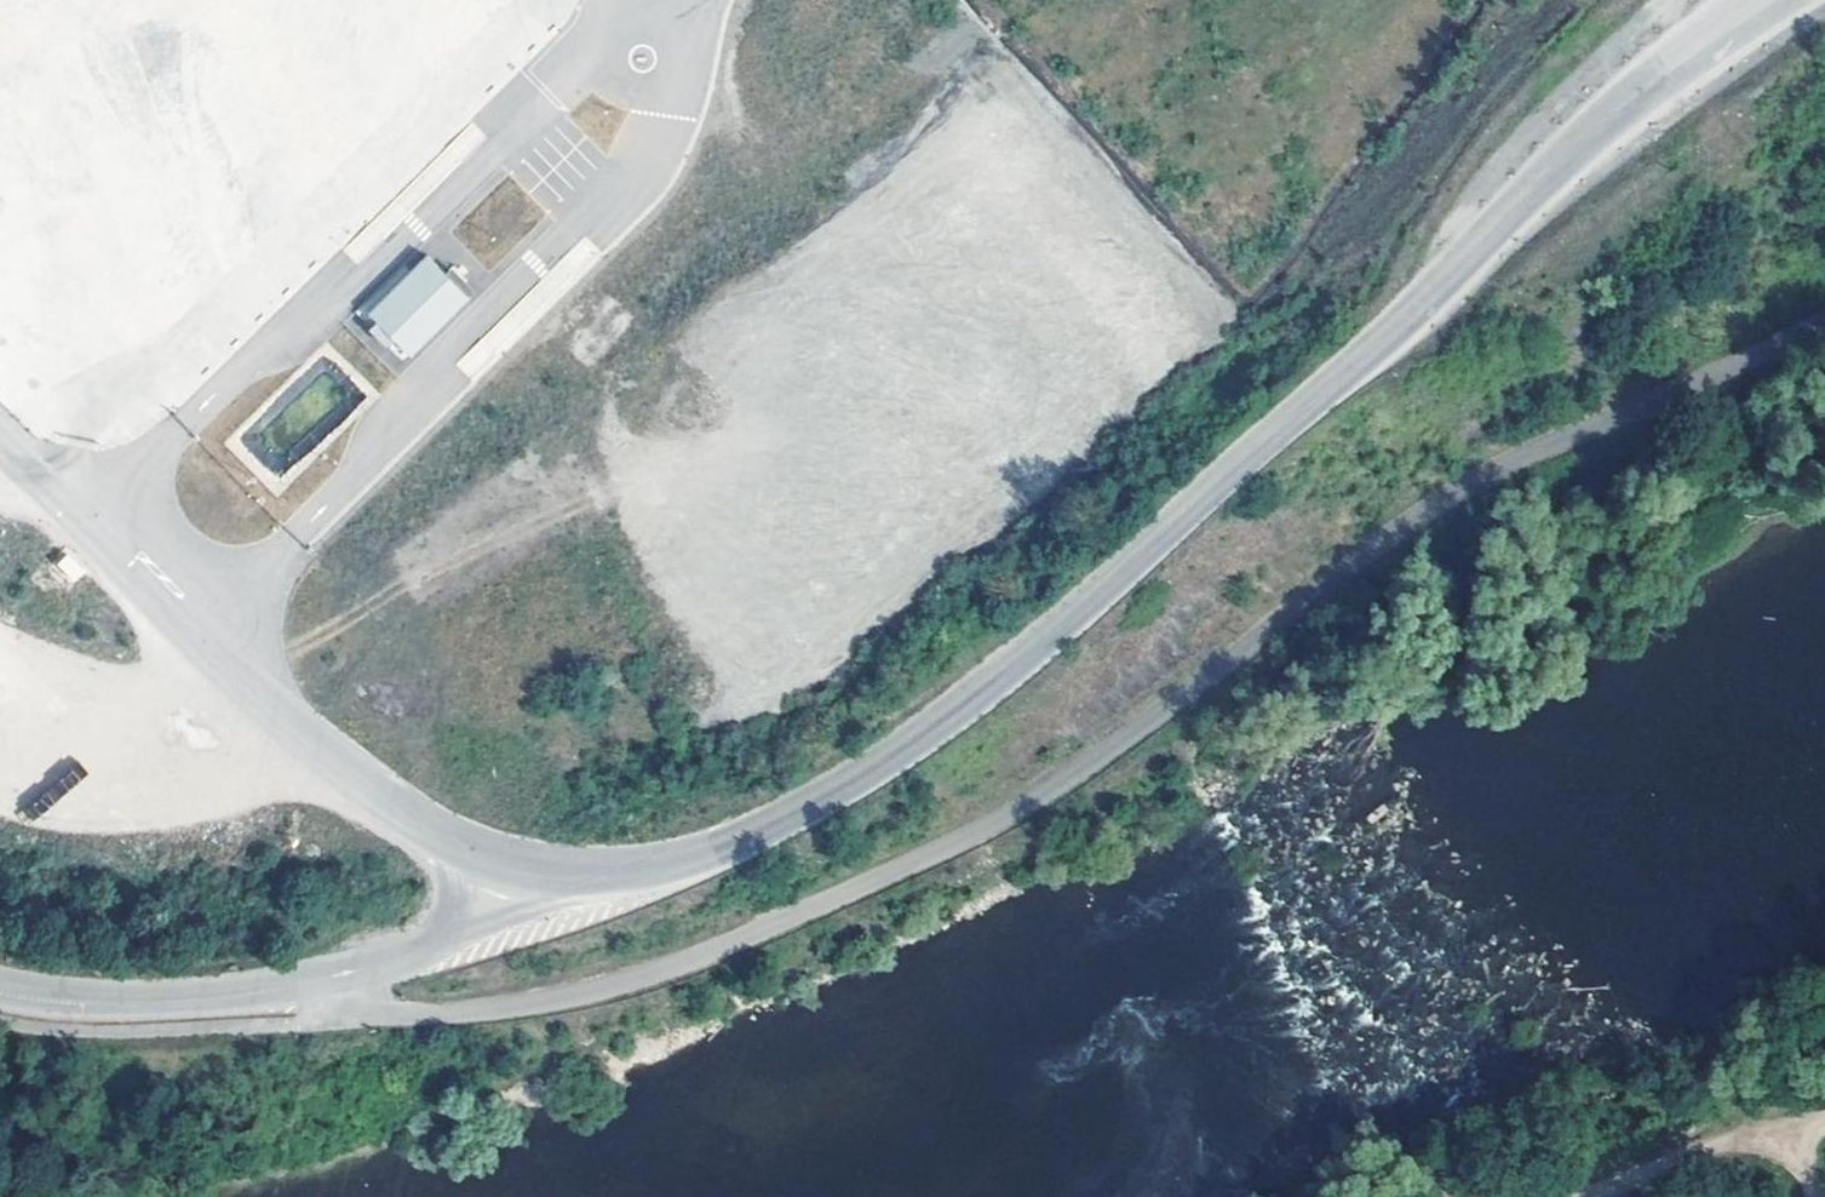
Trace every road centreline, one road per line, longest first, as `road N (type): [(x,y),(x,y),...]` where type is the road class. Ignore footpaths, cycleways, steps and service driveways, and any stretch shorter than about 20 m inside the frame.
road 1 (unclassified): [(1780,0),(1695,45),(1606,119),(1419,330),(1031,672),(844,798),(643,894),(343,973),(196,996),(96,999),(0,988)]
road 2 (track): [(1815,1196),(1789,1136),(1714,1148),(1592,1196)]

